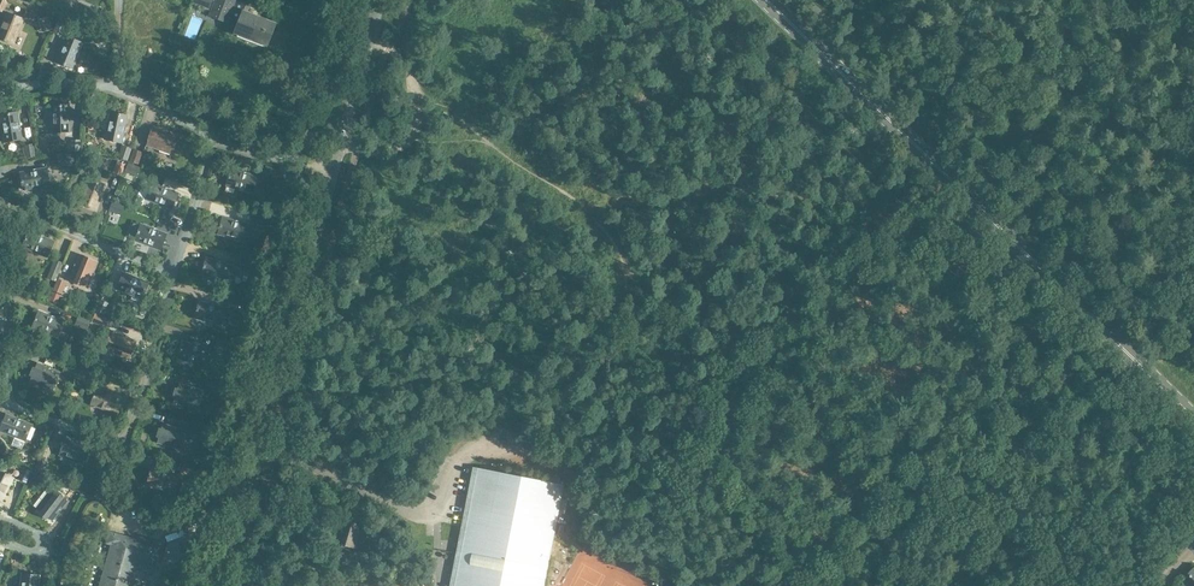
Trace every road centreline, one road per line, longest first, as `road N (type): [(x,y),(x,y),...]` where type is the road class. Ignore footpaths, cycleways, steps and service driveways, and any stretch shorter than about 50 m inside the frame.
road 1 (unclassified): [(216,585),(377,0)]
road 2 (primary): [(1193,422),(767,0)]

